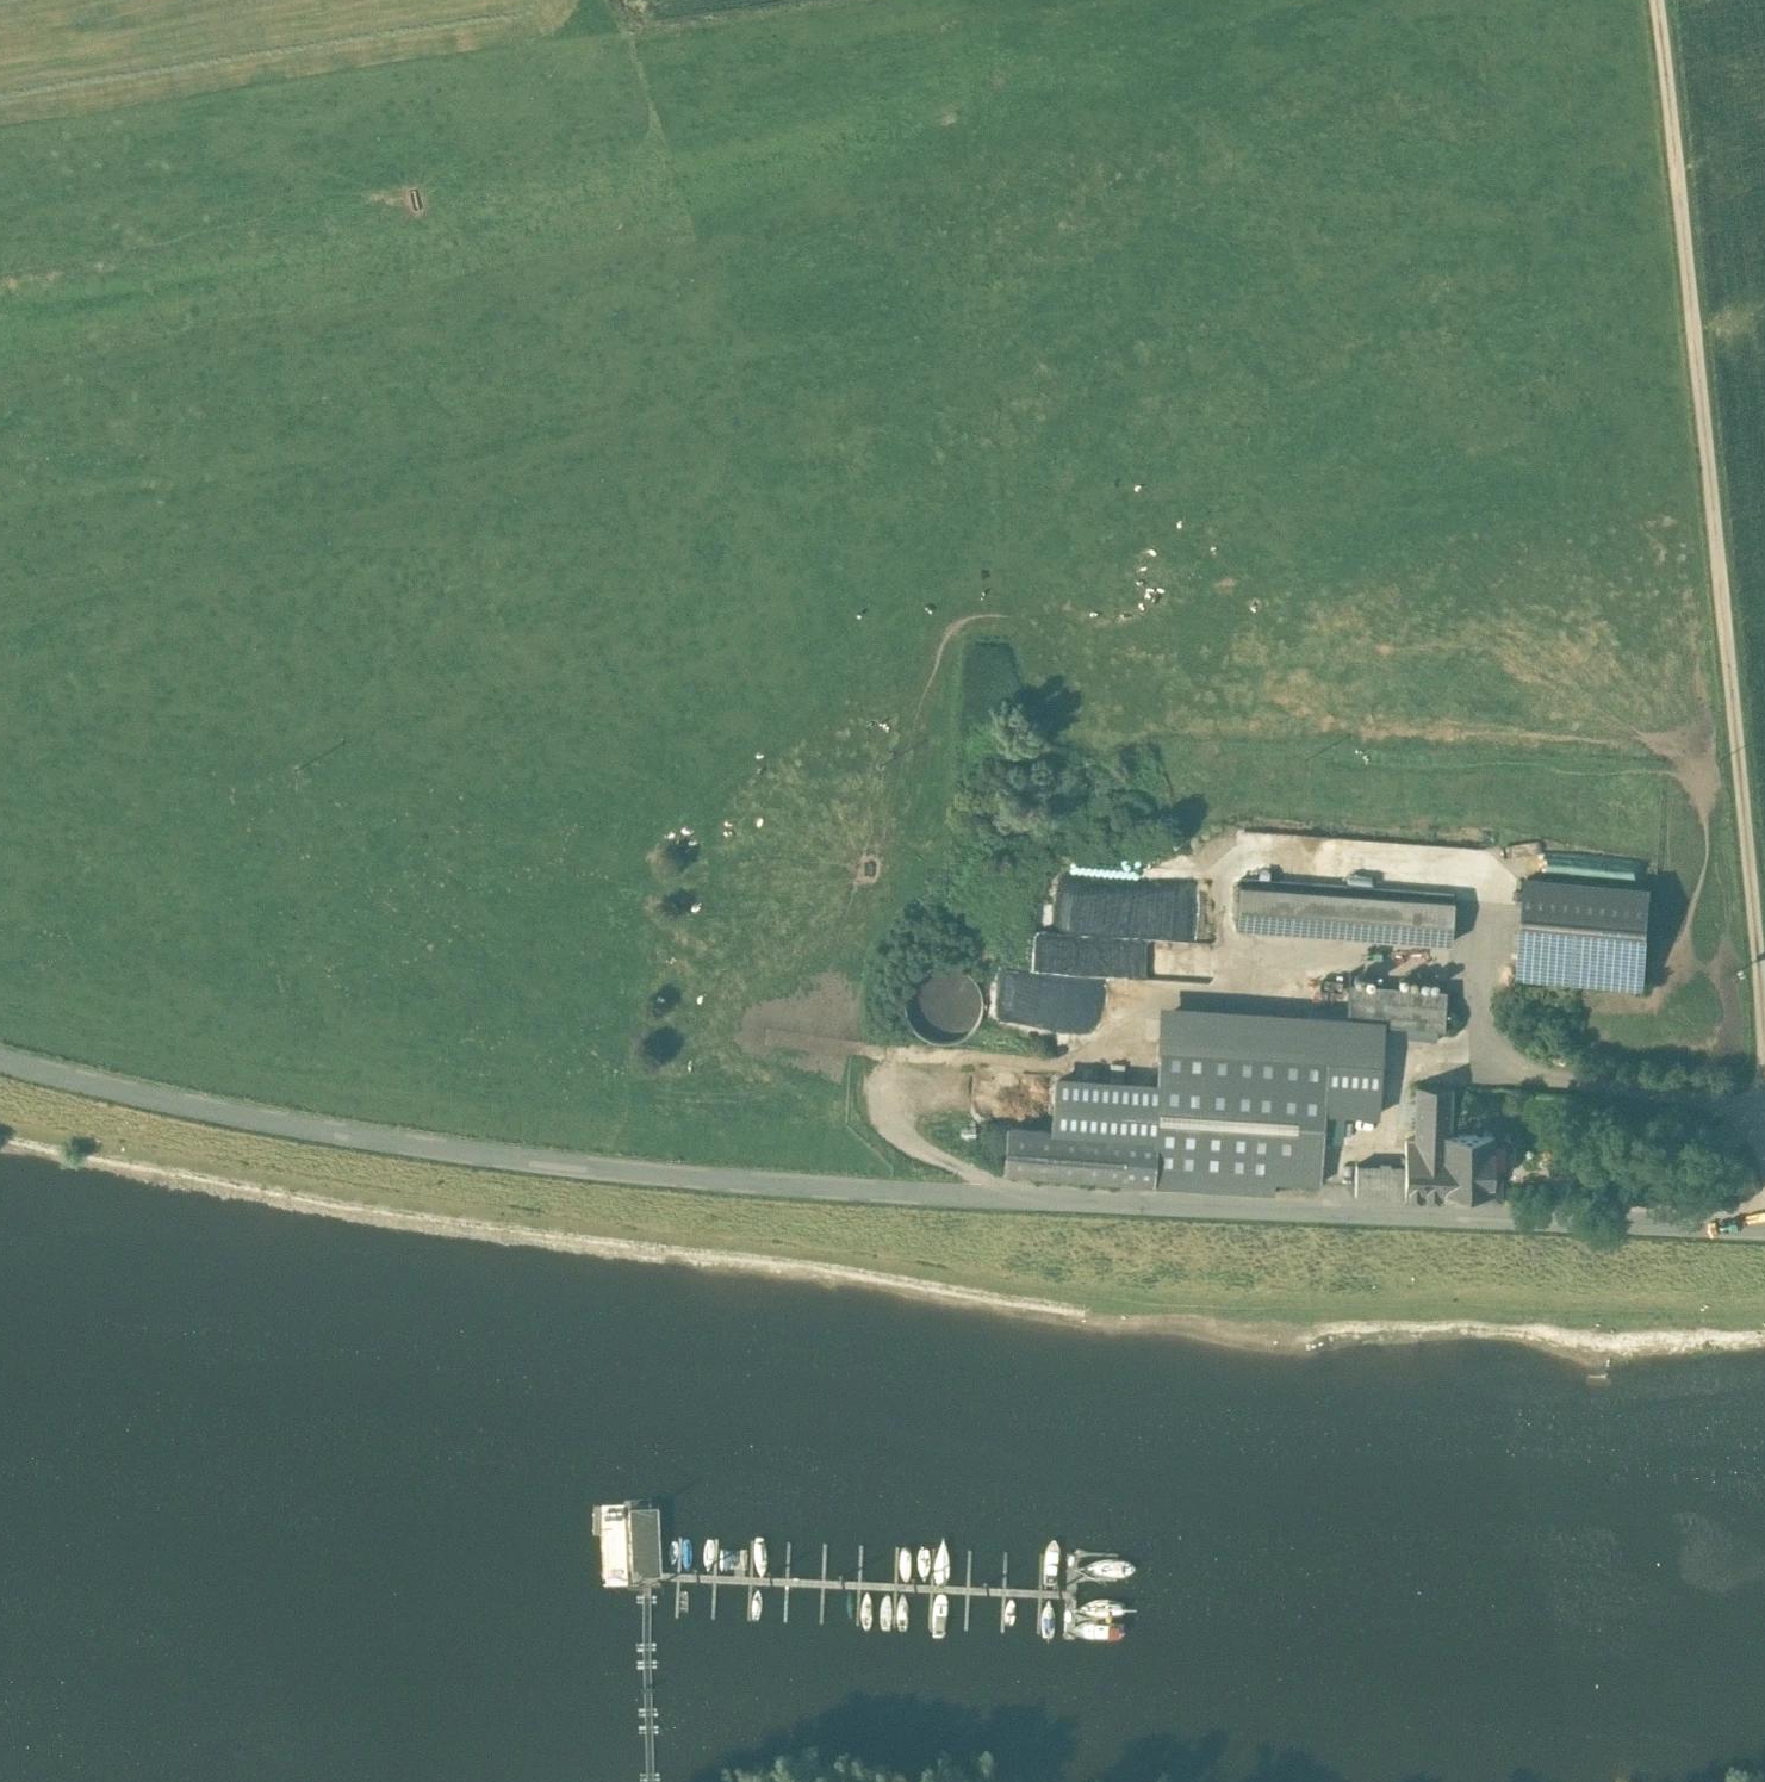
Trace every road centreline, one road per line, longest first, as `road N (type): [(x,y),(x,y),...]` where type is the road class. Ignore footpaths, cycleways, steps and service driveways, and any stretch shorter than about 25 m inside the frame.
road 1 (unclassified): [(0,1046),(330,1121),(680,1163),(1290,1204),(1764,1217)]
road 2 (track): [(1764,1040),(1658,0)]

